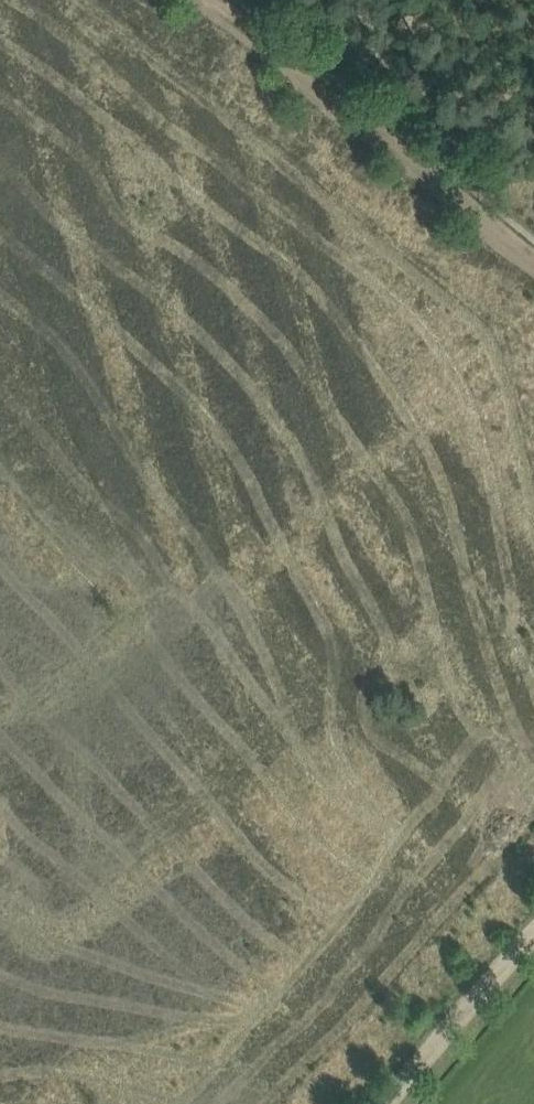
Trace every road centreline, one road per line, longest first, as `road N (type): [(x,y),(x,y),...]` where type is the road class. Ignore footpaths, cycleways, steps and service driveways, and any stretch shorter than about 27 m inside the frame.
road 1 (track): [(215,0),(533,257)]
road 2 (track): [(386,1103),(533,933)]

